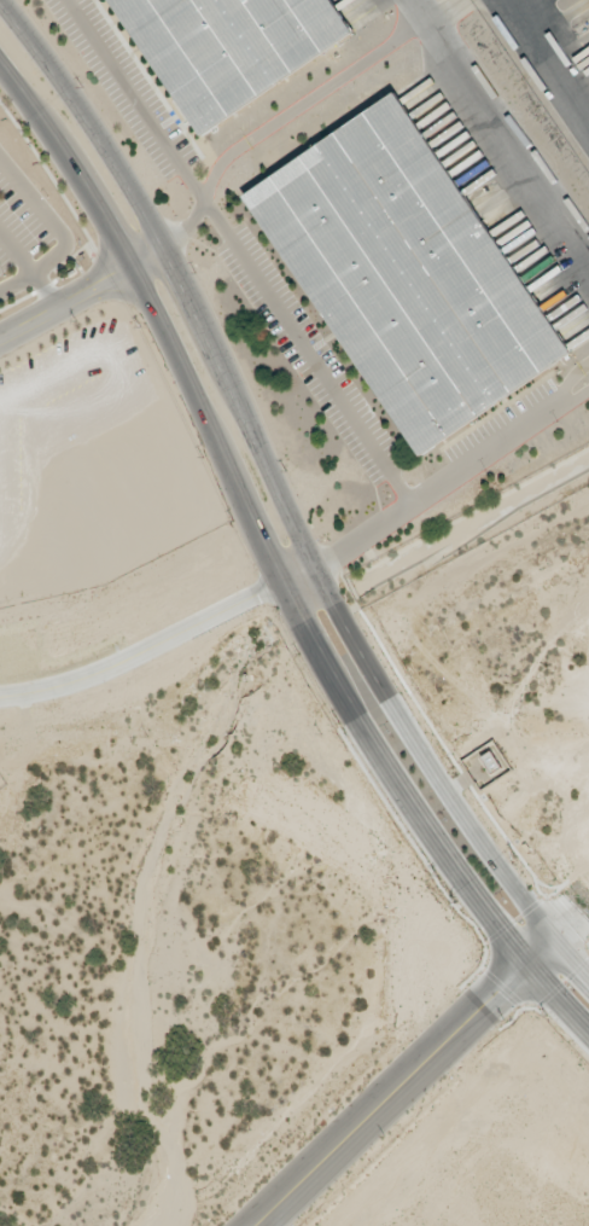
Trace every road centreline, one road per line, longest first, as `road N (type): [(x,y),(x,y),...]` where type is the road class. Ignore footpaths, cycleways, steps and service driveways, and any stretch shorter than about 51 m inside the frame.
road 1 (secondary): [(0,63),(134,266),(284,589),(418,823),(496,931),(588,1035)]
road 2 (secondary): [(588,976),(467,825),(337,616),(163,251),(65,93),(0,7)]
road 3 (residential): [(555,939),(259,1225)]

